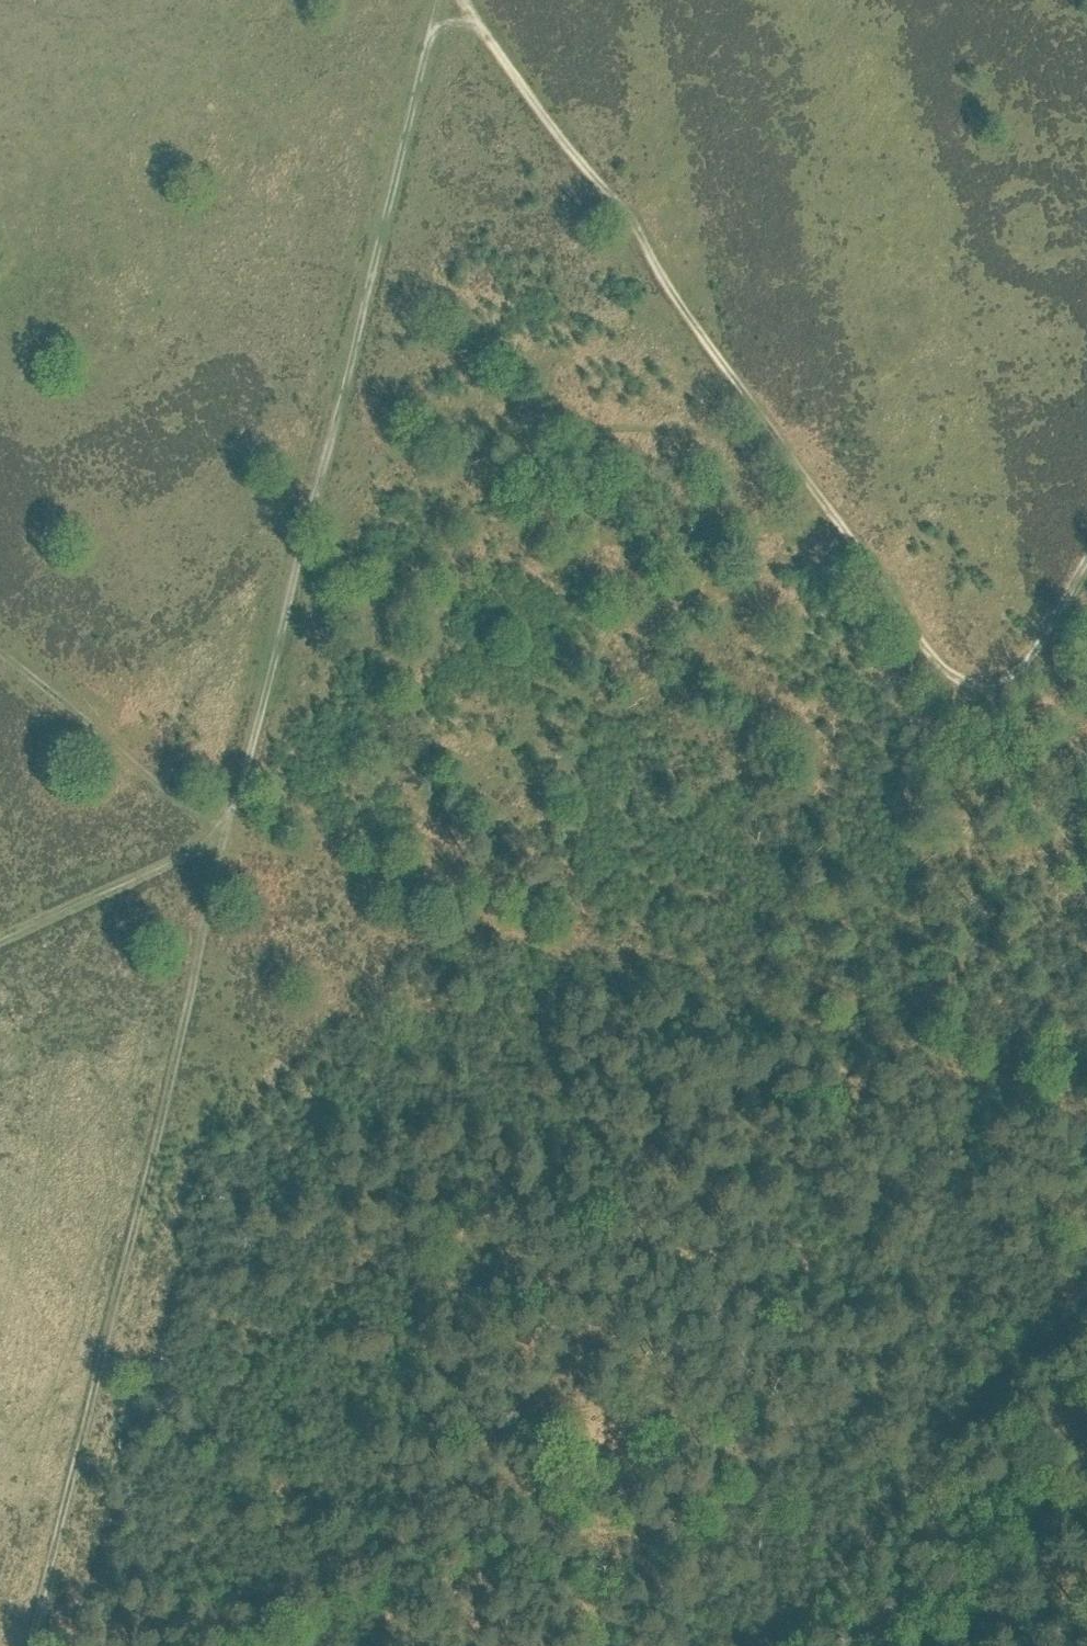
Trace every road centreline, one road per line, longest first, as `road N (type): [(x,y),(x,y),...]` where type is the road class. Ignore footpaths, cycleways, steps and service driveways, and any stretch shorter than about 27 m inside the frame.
road 1 (track): [(915,1645),(1086,1445)]

